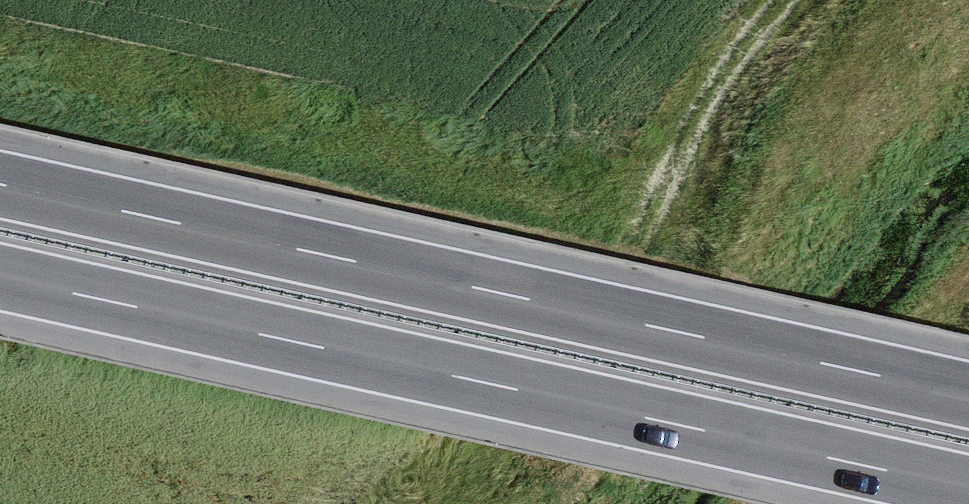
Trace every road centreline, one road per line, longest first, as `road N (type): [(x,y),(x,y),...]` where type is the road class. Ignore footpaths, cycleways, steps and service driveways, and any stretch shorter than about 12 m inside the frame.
road 1 (motorway): [(0,277),(968,489)]
road 2 (motorway): [(968,395),(0,184)]

